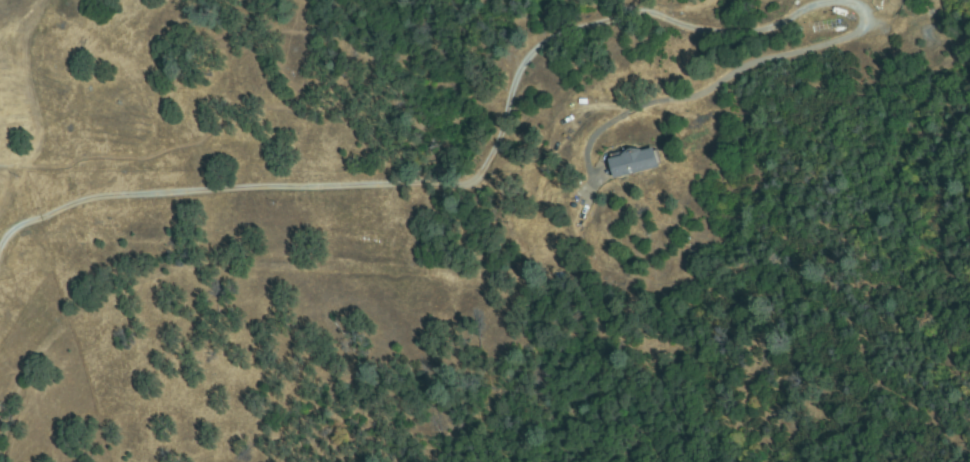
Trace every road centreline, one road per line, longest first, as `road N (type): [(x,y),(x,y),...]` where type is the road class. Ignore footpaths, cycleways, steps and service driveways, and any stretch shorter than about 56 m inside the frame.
road 1 (residential): [(0,252),(33,223),(96,202),(473,181),(494,163),(538,53),(562,34),(664,8),(707,21),(785,20)]

